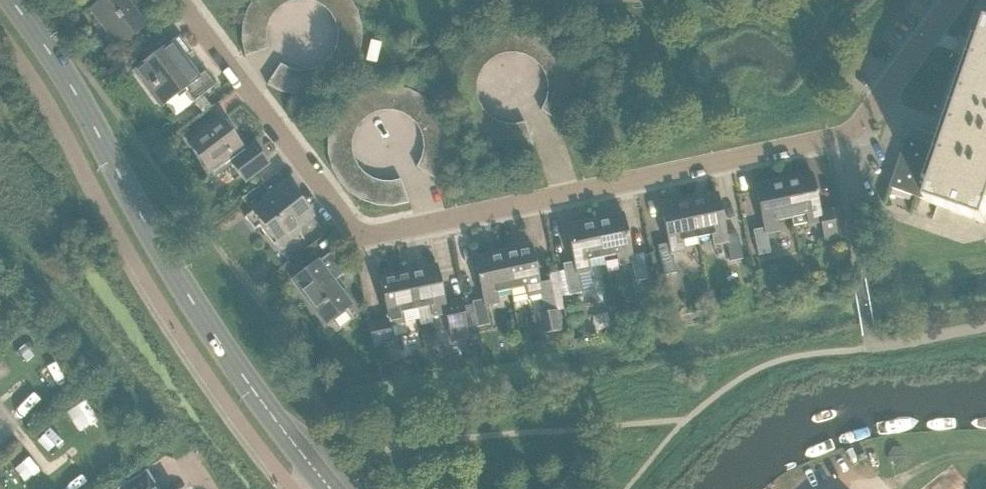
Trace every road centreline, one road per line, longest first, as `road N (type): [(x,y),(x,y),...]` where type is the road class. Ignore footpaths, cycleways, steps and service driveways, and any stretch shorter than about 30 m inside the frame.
road 1 (residential): [(185,0),(364,238),(887,133),(971,0)]
road 2 (secondary): [(327,484),(215,328),(96,123),(7,0)]

